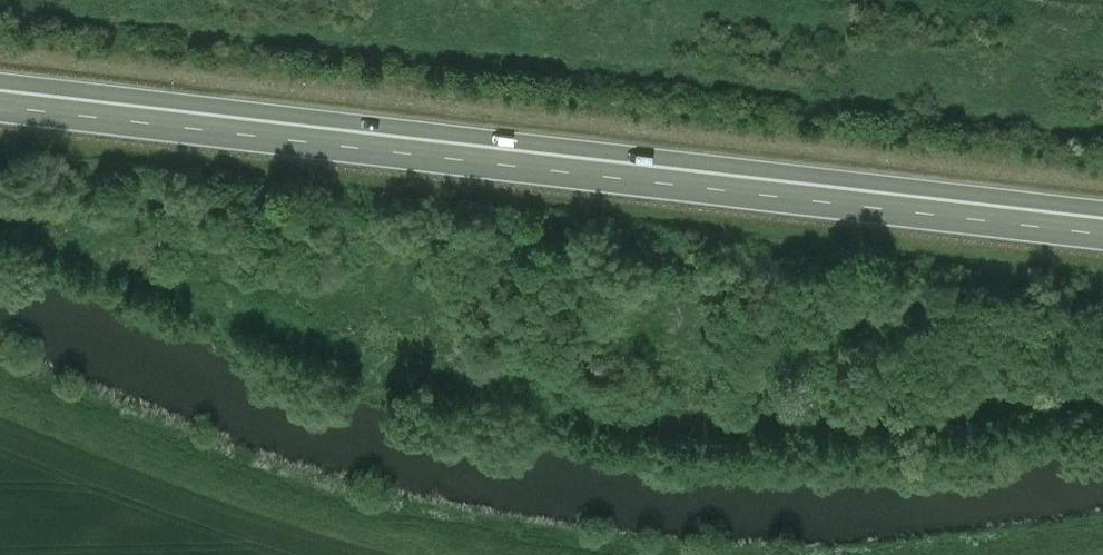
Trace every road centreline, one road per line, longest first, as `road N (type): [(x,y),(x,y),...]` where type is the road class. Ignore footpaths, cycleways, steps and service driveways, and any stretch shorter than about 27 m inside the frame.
road 1 (trunk): [(0,111),(1102,239)]
road 2 (trunk): [(1102,212),(0,87)]

